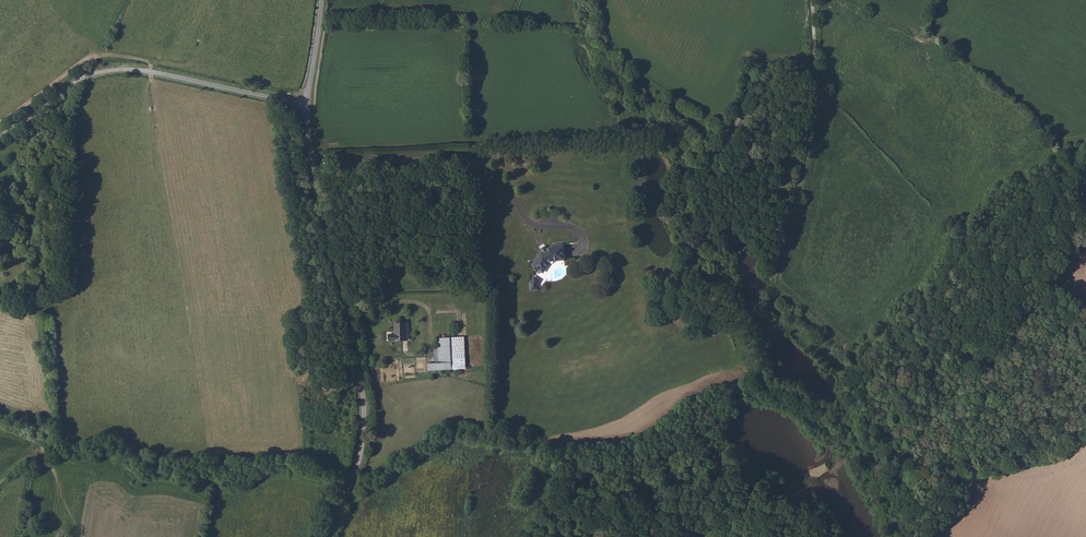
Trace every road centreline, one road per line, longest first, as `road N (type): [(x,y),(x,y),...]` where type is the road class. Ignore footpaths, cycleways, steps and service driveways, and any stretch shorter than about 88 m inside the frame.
road 1 (unclassified): [(308,102),(364,412),(354,477),(327,536)]
road 2 (unclassified): [(0,136),(82,77),(115,71),(308,102)]
road 3 (track): [(812,0),(821,95),(799,183)]

